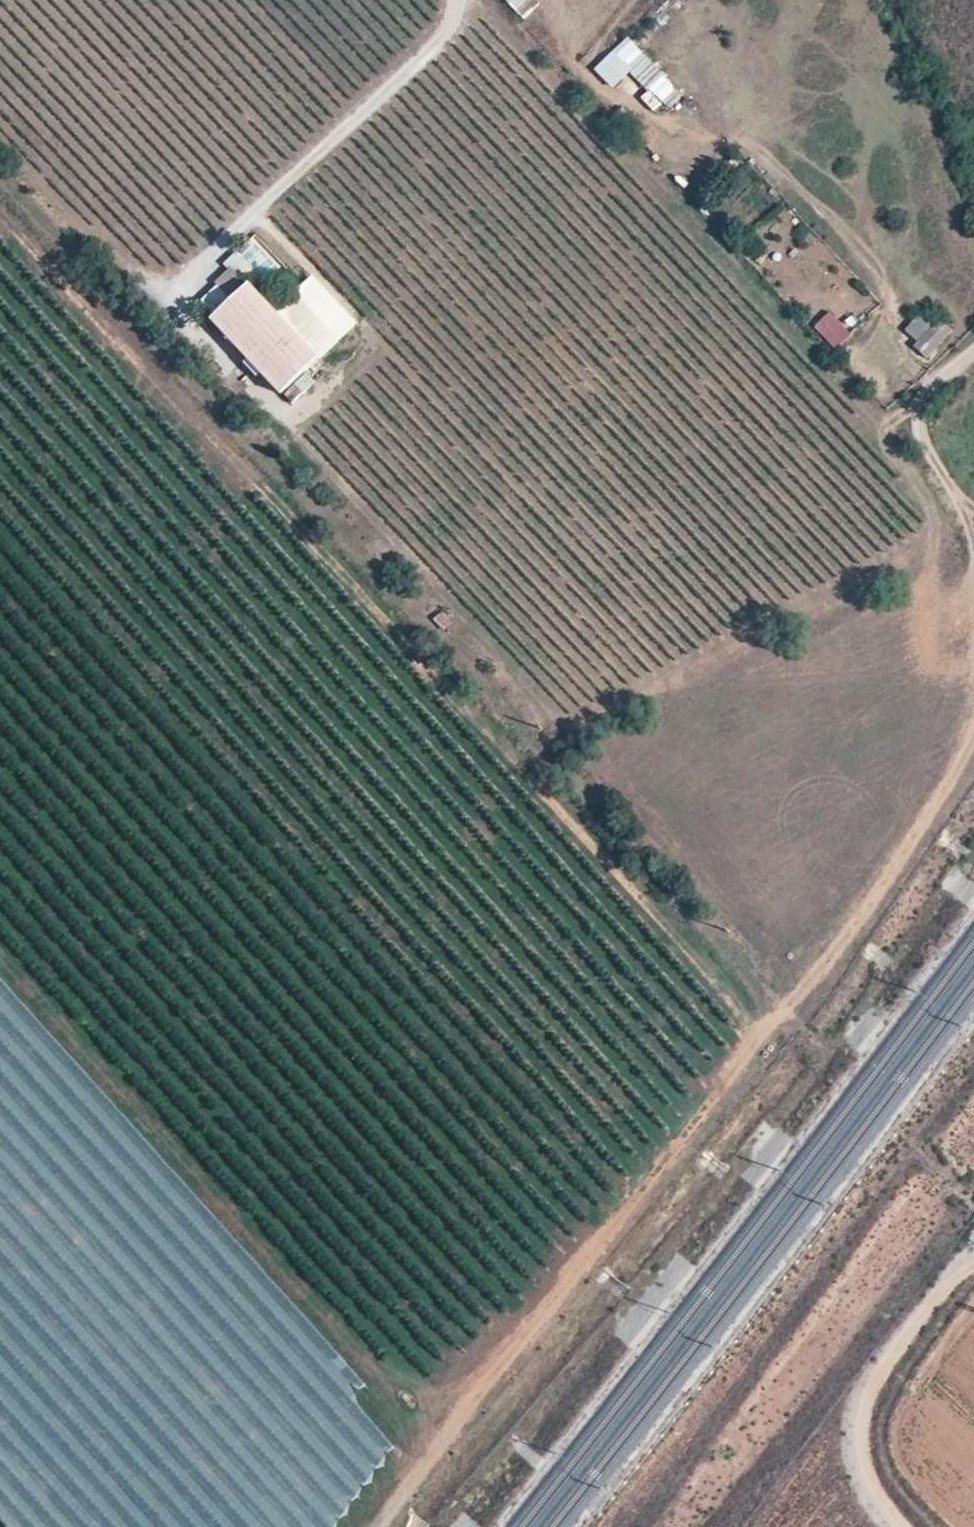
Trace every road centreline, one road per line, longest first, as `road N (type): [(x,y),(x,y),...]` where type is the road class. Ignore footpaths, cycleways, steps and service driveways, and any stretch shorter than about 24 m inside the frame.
road 1 (track): [(973,737),(572,1277),(305,1526)]
road 2 (track): [(900,1526),(866,1492),(854,1441),(861,1394),(918,1315),(973,1261)]
road 3 (track): [(973,352),(923,398),(914,422),(917,441),(973,542)]

